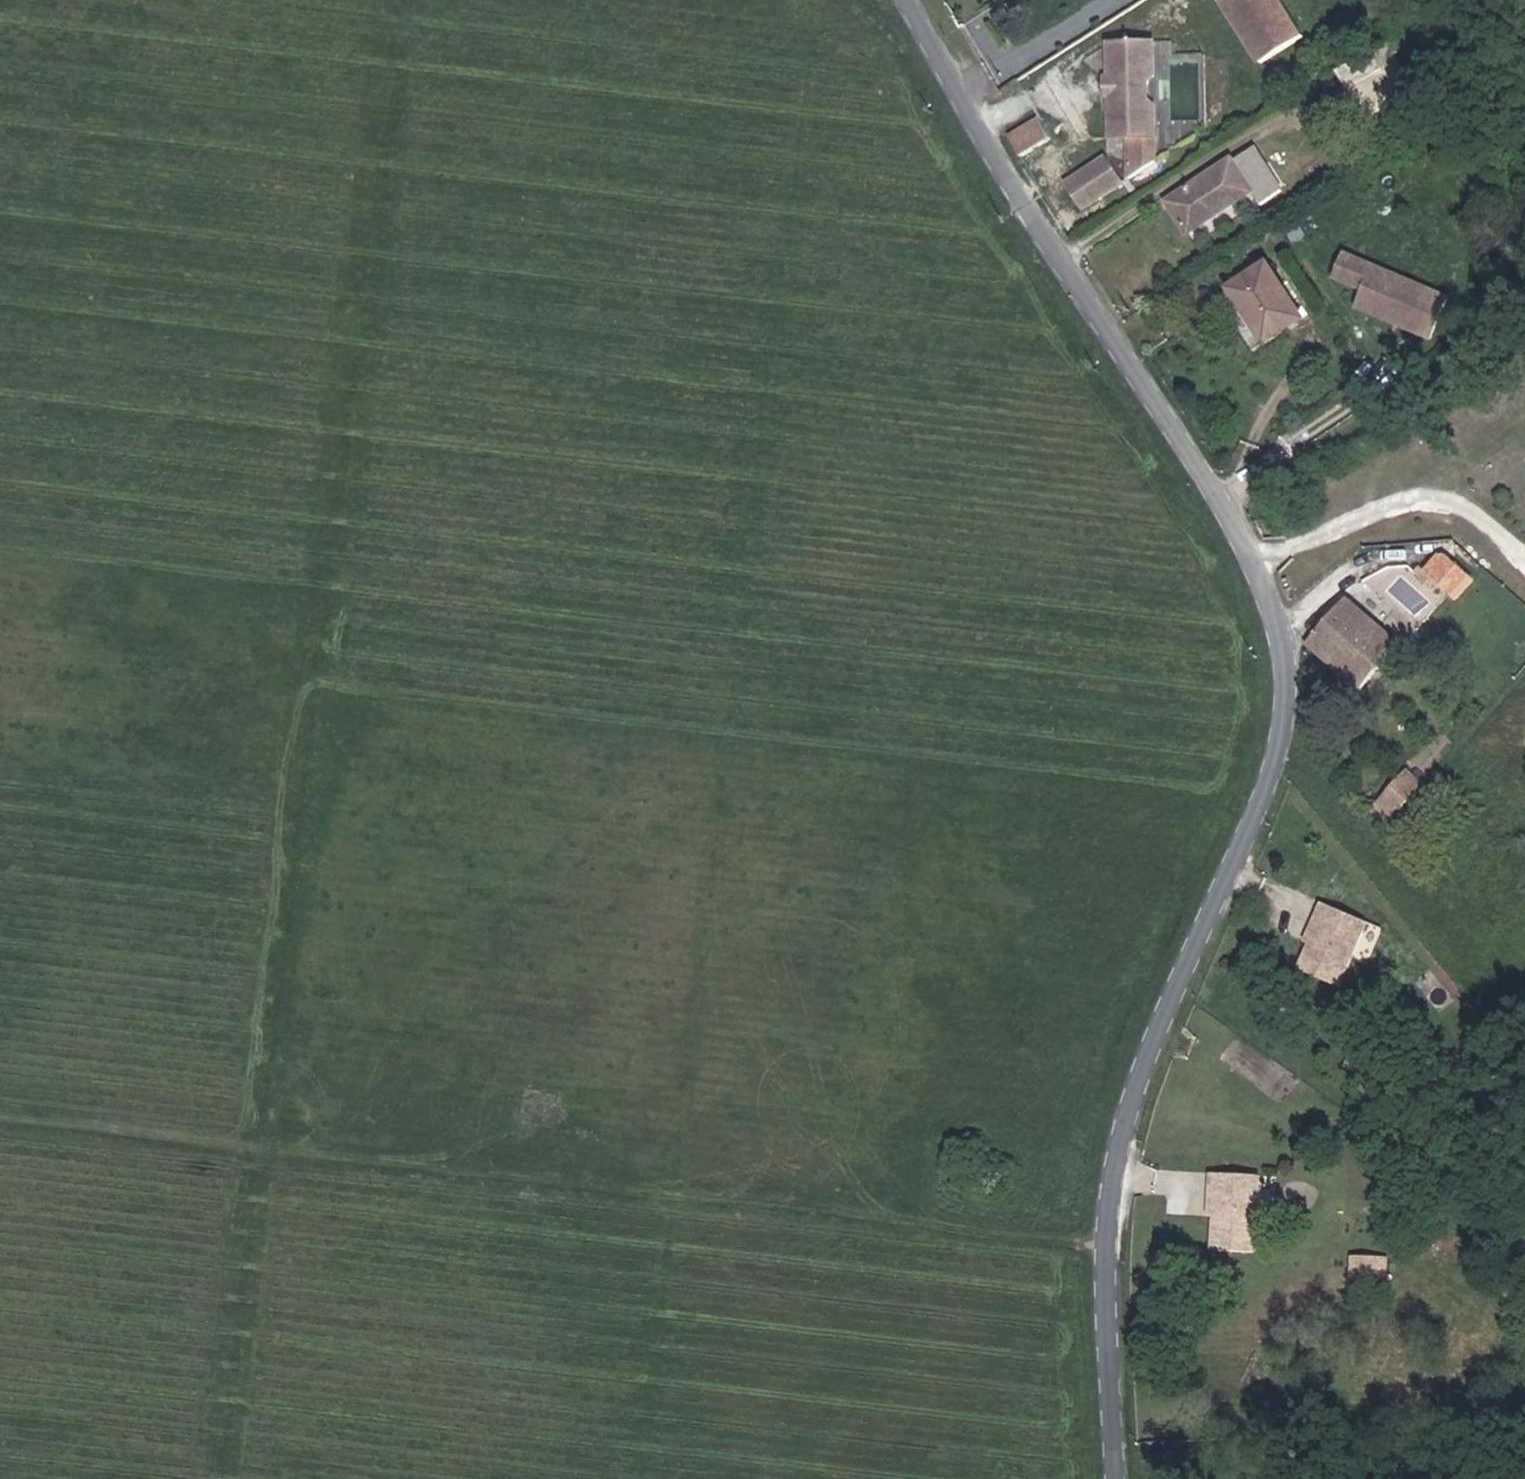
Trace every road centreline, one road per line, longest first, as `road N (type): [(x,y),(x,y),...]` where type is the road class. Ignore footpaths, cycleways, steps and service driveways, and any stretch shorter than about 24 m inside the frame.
road 1 (residential): [(904,0),(994,159),(1212,491),(1279,635),(1285,687),(1274,761),(1139,1076),(1115,1163),(1104,1259),(1114,1478)]

